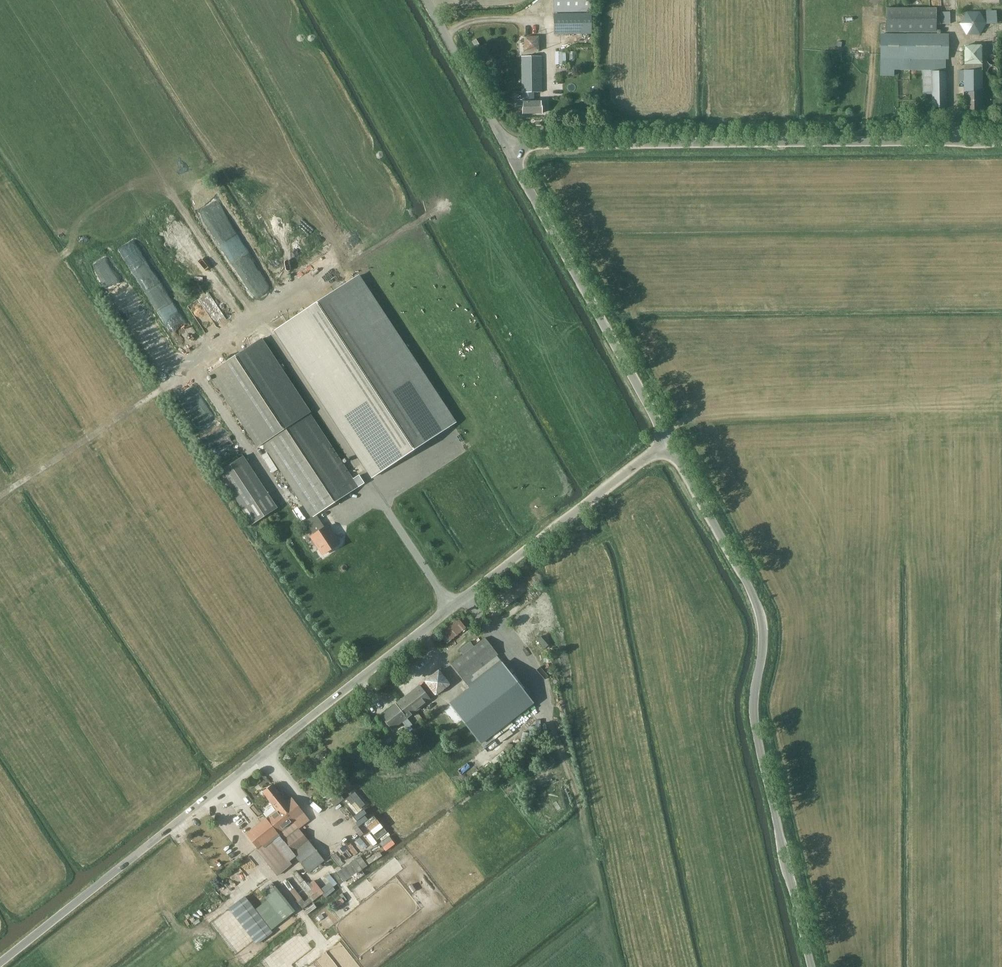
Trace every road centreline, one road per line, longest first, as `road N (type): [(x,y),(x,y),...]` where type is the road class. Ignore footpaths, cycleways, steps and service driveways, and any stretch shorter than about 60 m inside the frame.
road 1 (unclassified): [(0,962),(668,441)]
road 2 (unclassified): [(811,966),(757,738),(753,710),(765,638),(759,610),(668,441)]
road 3 (unclassified): [(510,154),(535,145),(1001,141)]
road 4 (unclassified): [(668,441),(510,154)]
road 5 (unclassified): [(510,154),(425,0)]
road 6 (track): [(736,0),(748,106),(787,117),(788,143)]
road 7 (track): [(686,609),(648,535),(597,496)]

